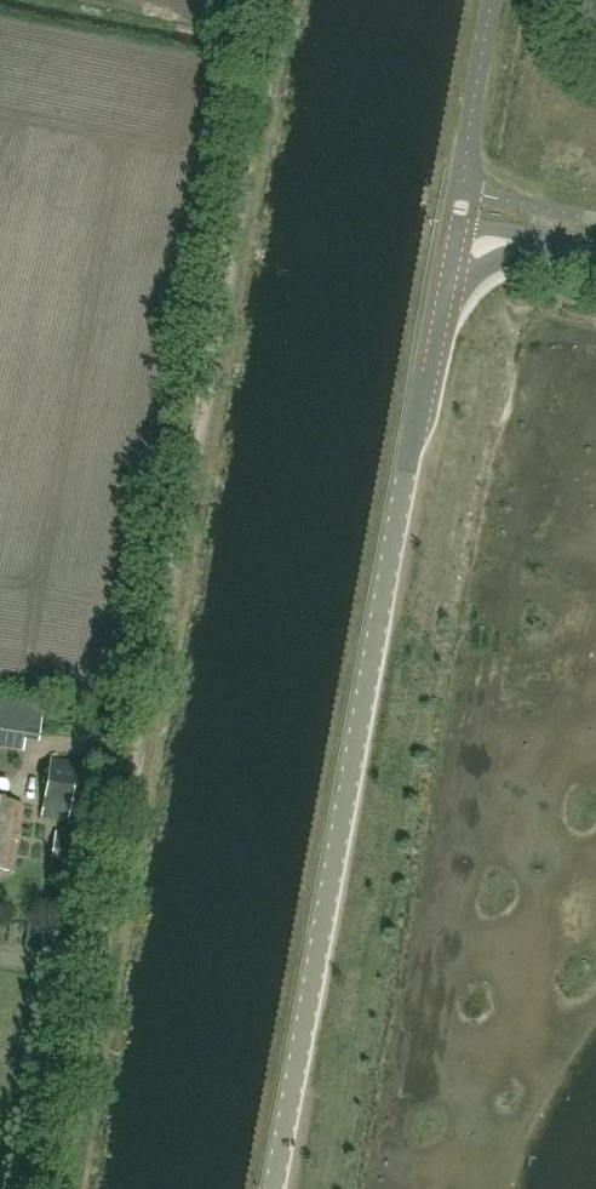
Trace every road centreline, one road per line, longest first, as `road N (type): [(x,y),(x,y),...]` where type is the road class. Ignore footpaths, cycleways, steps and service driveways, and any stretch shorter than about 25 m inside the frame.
road 1 (track): [(271,0),(55,1188)]
road 2 (tertiary): [(276,1188),(437,301)]
road 3 (tertiary): [(437,301),(544,244)]

